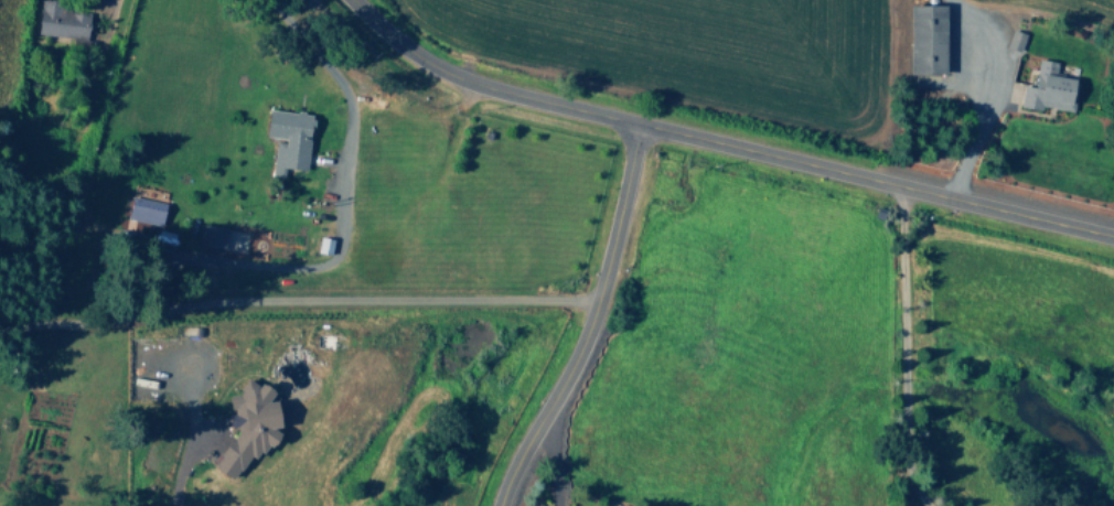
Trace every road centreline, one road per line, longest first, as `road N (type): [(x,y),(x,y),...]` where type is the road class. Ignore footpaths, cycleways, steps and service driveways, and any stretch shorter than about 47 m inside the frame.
road 1 (tertiary): [(1113,240),(491,91),(436,69),(349,0)]
road 2 (residential): [(499,505),(588,330),(640,127)]

